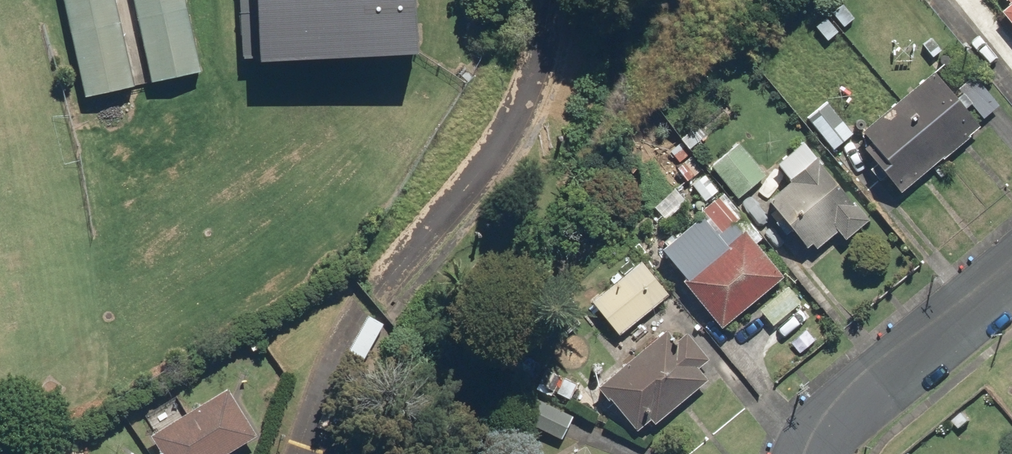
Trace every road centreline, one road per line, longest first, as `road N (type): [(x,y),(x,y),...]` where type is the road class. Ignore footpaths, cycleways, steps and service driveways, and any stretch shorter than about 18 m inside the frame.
road 1 (residential): [(809,453),(1011,282)]

